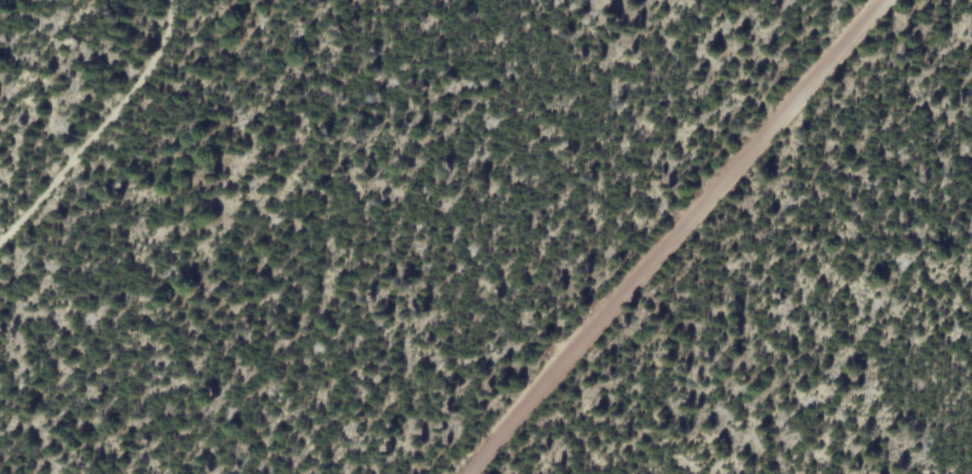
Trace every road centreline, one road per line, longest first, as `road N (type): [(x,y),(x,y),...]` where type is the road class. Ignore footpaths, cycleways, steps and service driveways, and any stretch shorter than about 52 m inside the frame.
road 1 (residential): [(883,0),(465,473)]
road 2 (track): [(0,239),(140,81),(172,0)]

